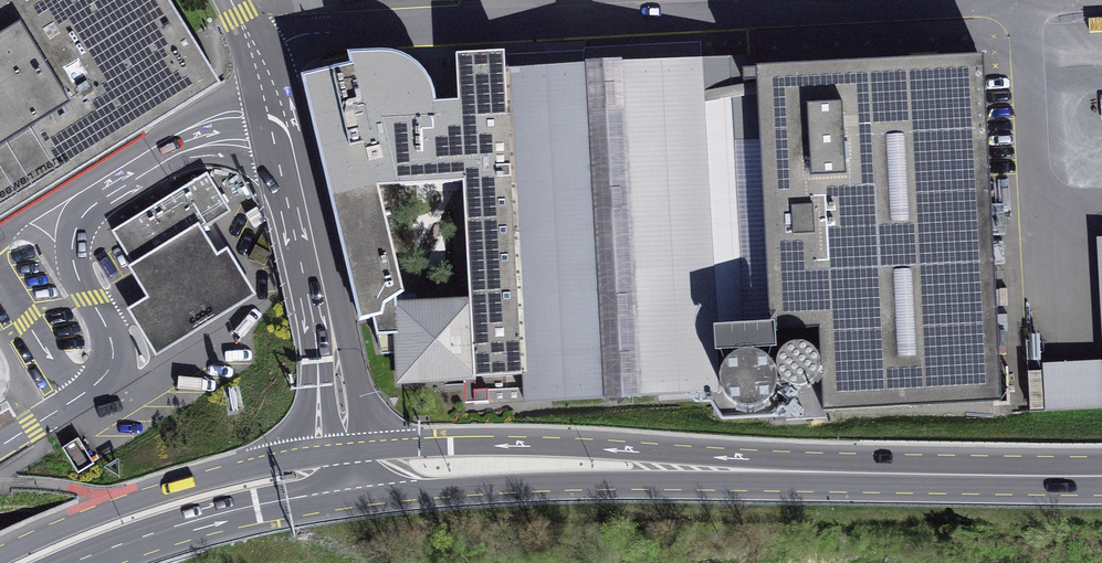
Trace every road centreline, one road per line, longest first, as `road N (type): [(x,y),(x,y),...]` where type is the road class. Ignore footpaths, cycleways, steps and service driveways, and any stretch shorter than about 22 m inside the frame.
road 1 (secondary): [(707,468),(1101,476)]
road 2 (secondary): [(349,449),(130,503),(0,556)]
road 3 (secondary): [(707,468),(644,452),(545,445),(349,449)]
road 4 (secondary): [(356,489),(642,480),(707,468)]
road 5 (secondary): [(75,562),(181,525),(356,489)]

